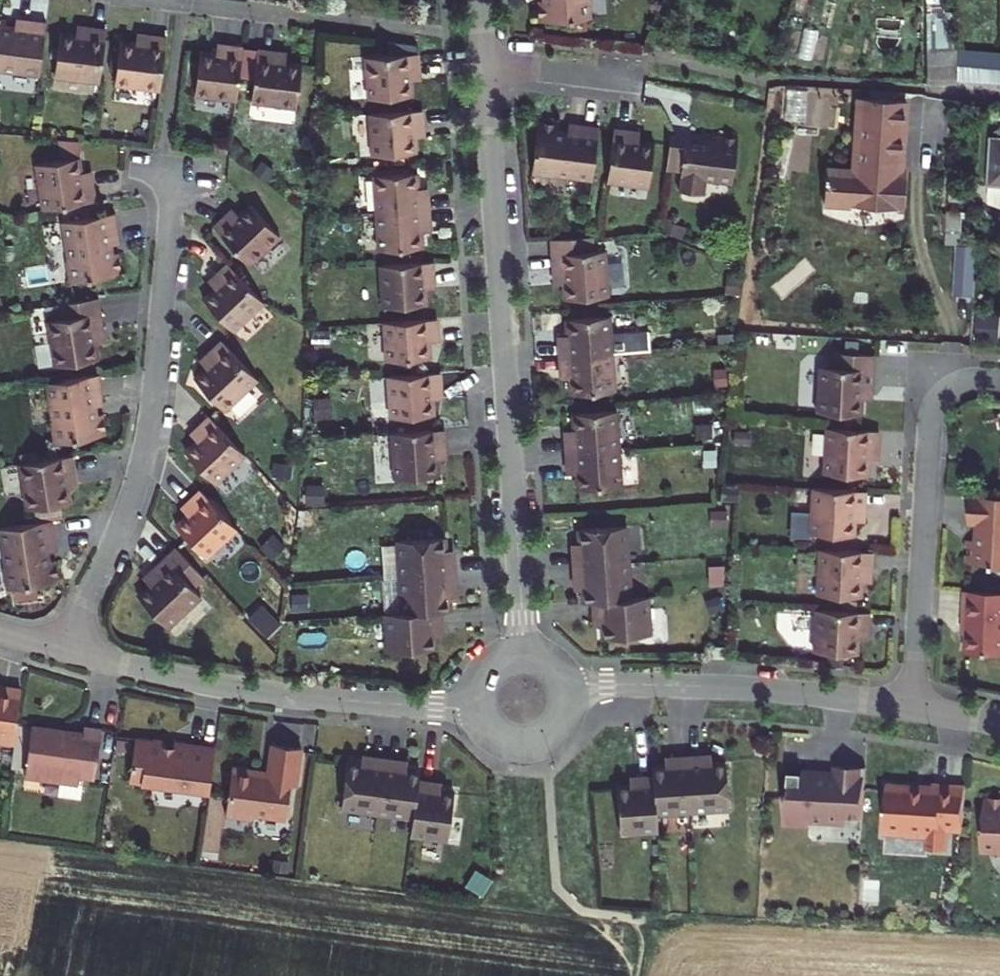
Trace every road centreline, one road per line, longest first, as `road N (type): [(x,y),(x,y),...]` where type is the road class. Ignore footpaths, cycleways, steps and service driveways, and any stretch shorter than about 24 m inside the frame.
road 1 (residential): [(486,68),(525,651)]
road 2 (residential): [(172,175),(146,455),(121,530),(64,648)]
road 3 (residential): [(64,648),(229,688),(476,708)]
road 4 (residential): [(999,381),(952,386),(931,420),(912,708)]
road 5 (residential): [(571,684),(763,690),(912,708)]
road 6 (residential): [(476,708),(497,741),(535,748),(567,724),(571,684)]
road 7 (residential): [(618,82),(486,68)]

